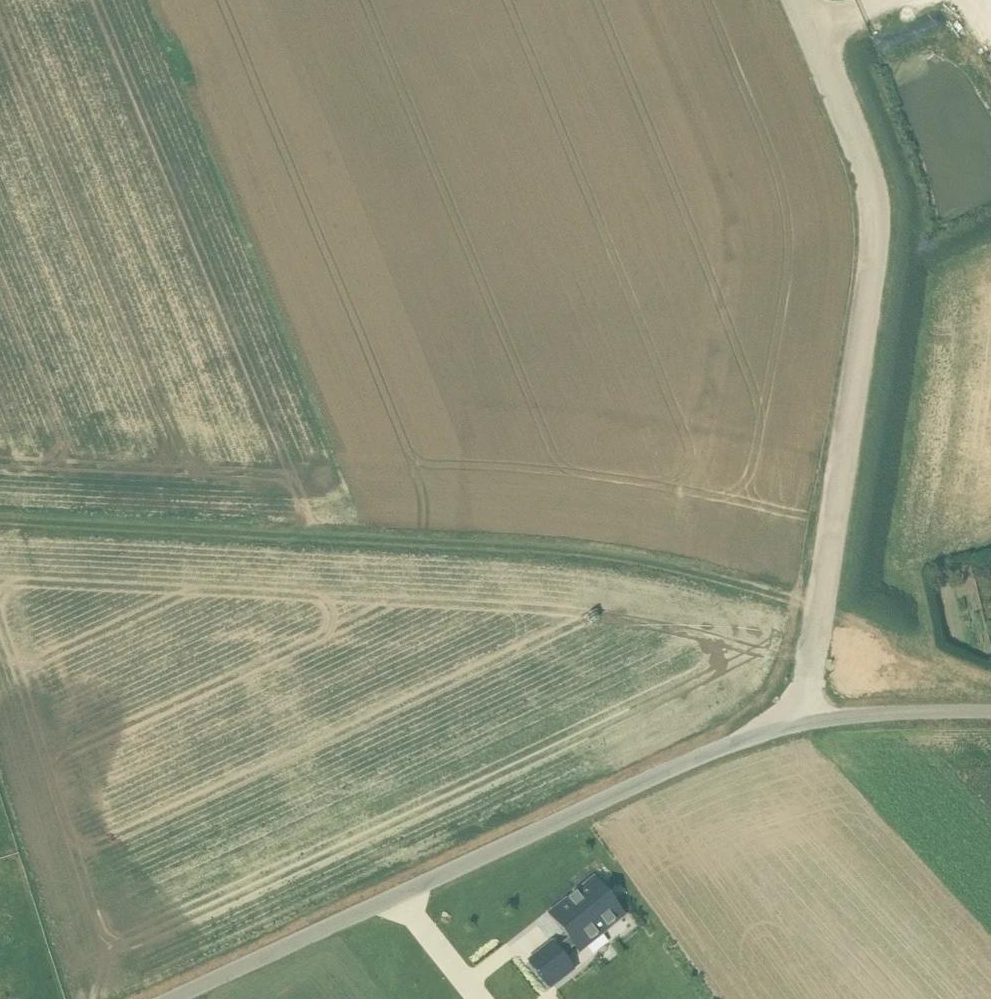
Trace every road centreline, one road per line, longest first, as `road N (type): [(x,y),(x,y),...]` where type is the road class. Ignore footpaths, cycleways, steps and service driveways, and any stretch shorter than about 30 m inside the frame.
road 1 (track): [(990,686),(889,636),(667,566),(0,517)]
road 2 (unclassified): [(172,998),(746,737),(847,716),(990,711)]

